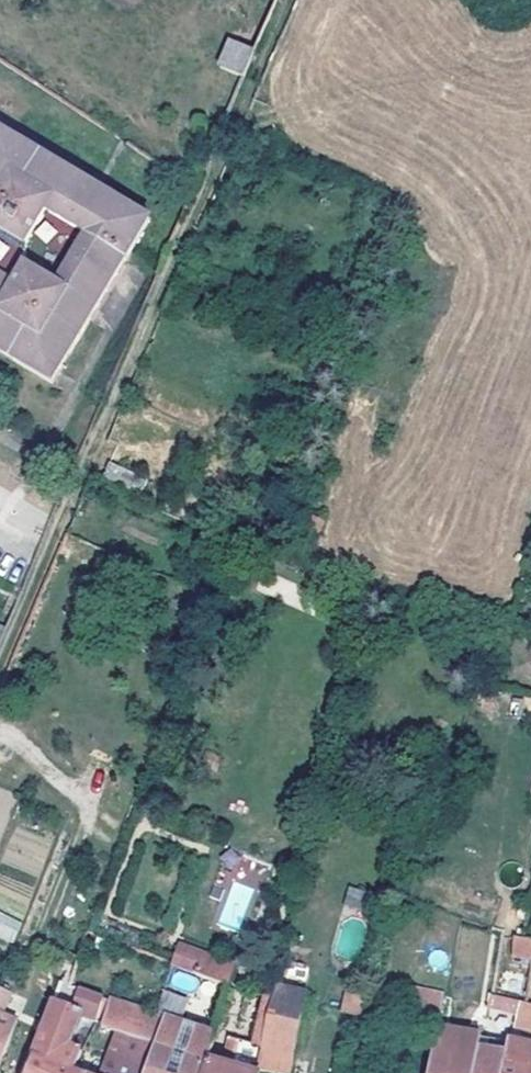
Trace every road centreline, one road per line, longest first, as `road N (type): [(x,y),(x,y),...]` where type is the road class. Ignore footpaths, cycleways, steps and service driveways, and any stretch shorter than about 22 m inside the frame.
road 1 (track): [(0,664),(229,132)]

